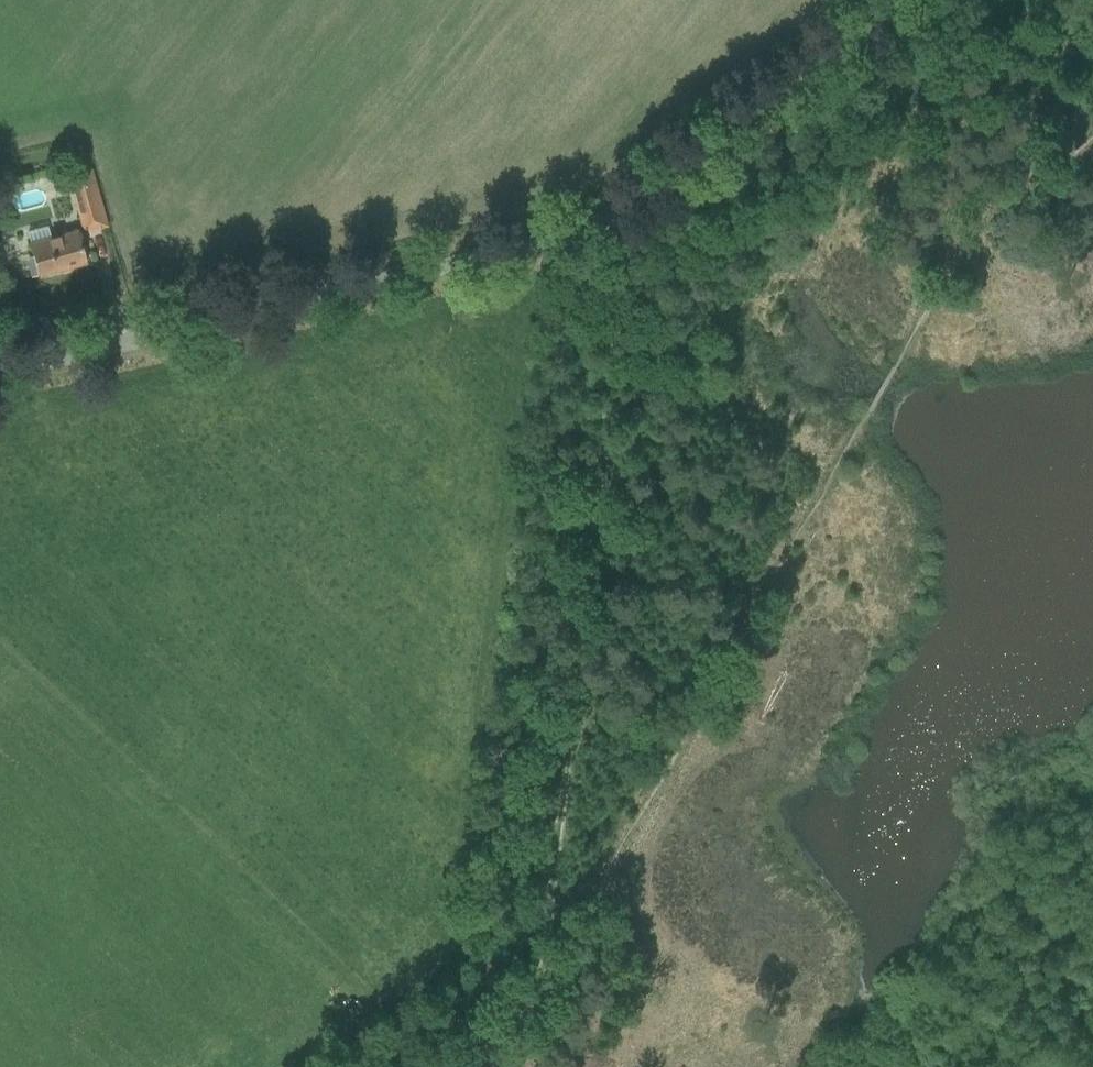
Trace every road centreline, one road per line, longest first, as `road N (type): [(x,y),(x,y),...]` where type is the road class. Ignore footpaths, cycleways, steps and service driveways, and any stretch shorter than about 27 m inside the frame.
road 1 (unclassified): [(0,377),(542,251),(597,231),(909,0)]
road 2 (track): [(537,946),(632,208)]
road 3 (track): [(464,1066),(494,1048),(531,995),(537,946)]

